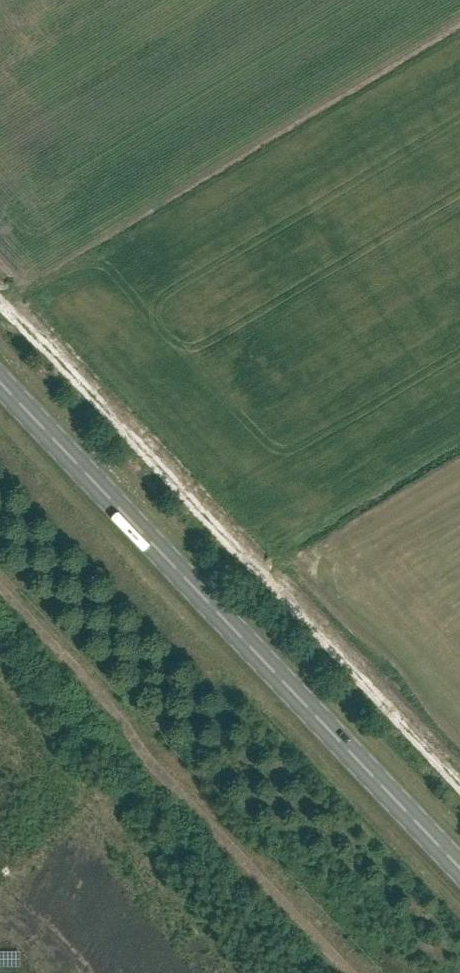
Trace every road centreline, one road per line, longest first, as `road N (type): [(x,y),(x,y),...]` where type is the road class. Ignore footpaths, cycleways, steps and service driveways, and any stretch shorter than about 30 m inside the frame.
road 1 (primary): [(459,869),(0,383)]
road 2 (track): [(459,782),(0,297)]

